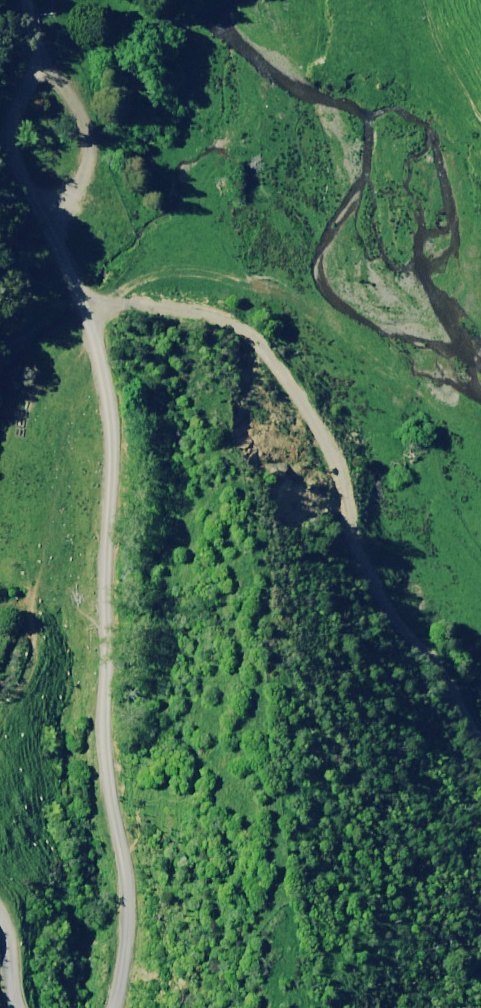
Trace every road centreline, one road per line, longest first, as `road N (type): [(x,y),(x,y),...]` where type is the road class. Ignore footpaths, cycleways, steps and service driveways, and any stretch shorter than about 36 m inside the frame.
road 1 (unclassified): [(0,131),(81,297),(122,423),(94,731),(120,975),(105,1007)]
road 2 (track): [(81,297),(149,294),(211,307),(248,330),(317,425),(368,571),(480,737)]

